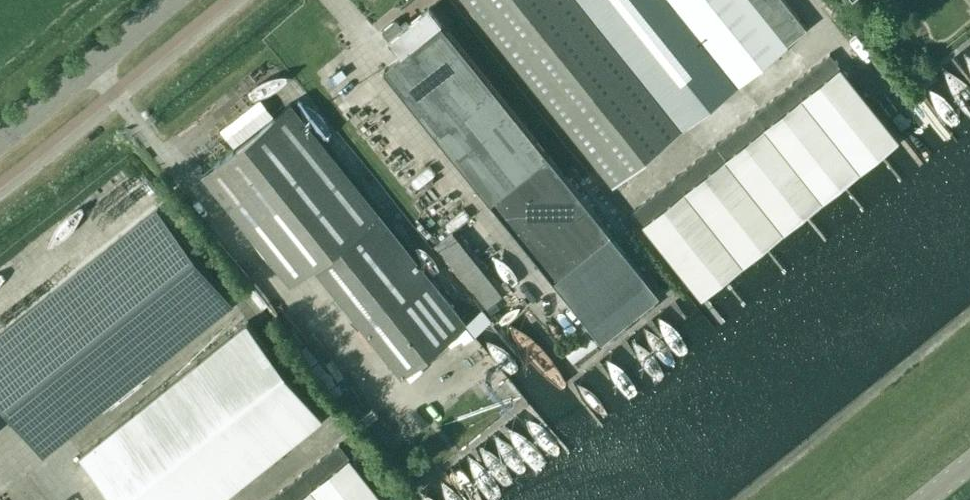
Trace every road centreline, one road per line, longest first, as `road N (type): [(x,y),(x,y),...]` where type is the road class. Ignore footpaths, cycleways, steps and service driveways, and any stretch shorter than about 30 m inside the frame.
road 1 (unclassified): [(0,138),(173,0)]
road 2 (unclassified): [(885,95),(804,0)]

